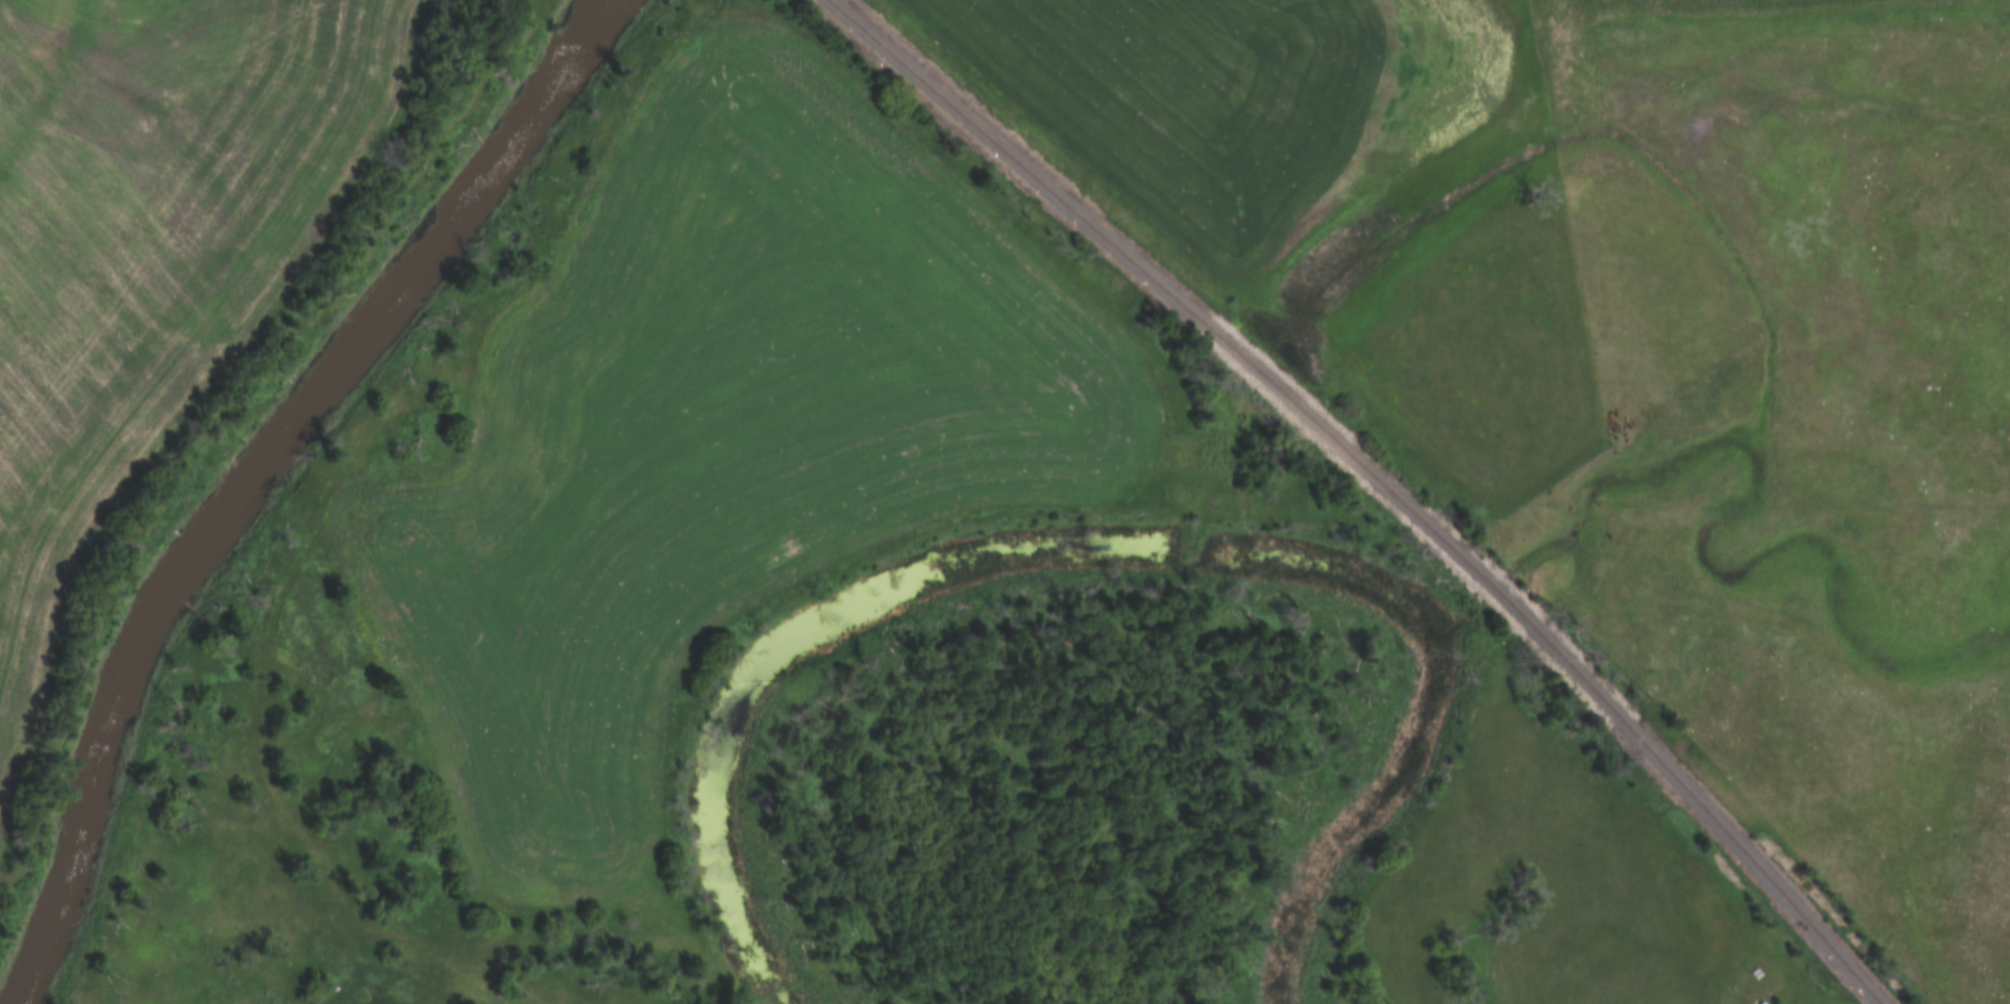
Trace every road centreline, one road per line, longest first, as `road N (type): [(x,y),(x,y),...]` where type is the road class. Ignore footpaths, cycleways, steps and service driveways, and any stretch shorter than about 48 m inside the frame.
road 1 (track): [(540,288),(723,0)]

